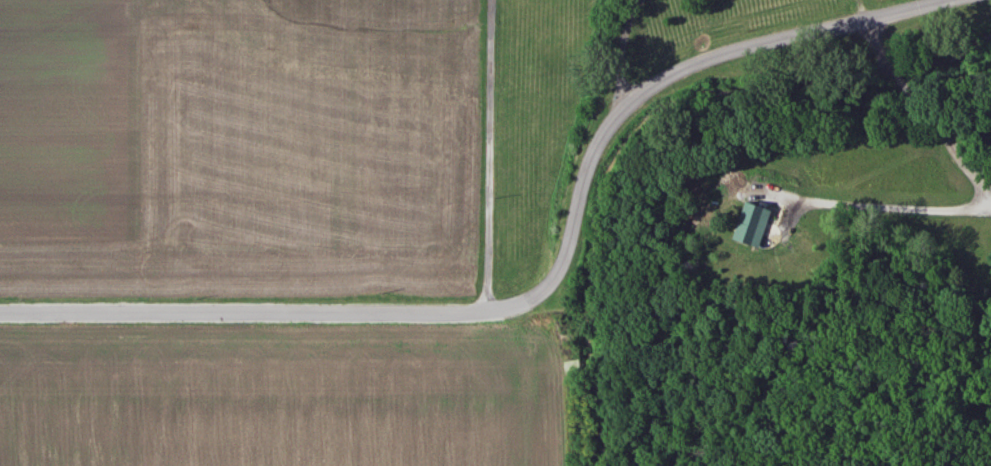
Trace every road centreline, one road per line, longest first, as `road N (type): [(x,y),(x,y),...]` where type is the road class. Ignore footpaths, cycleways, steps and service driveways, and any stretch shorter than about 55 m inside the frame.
road 1 (residential): [(952,0),(682,64),(640,86),(614,112),(593,154),(565,281),(524,313),(0,317)]

